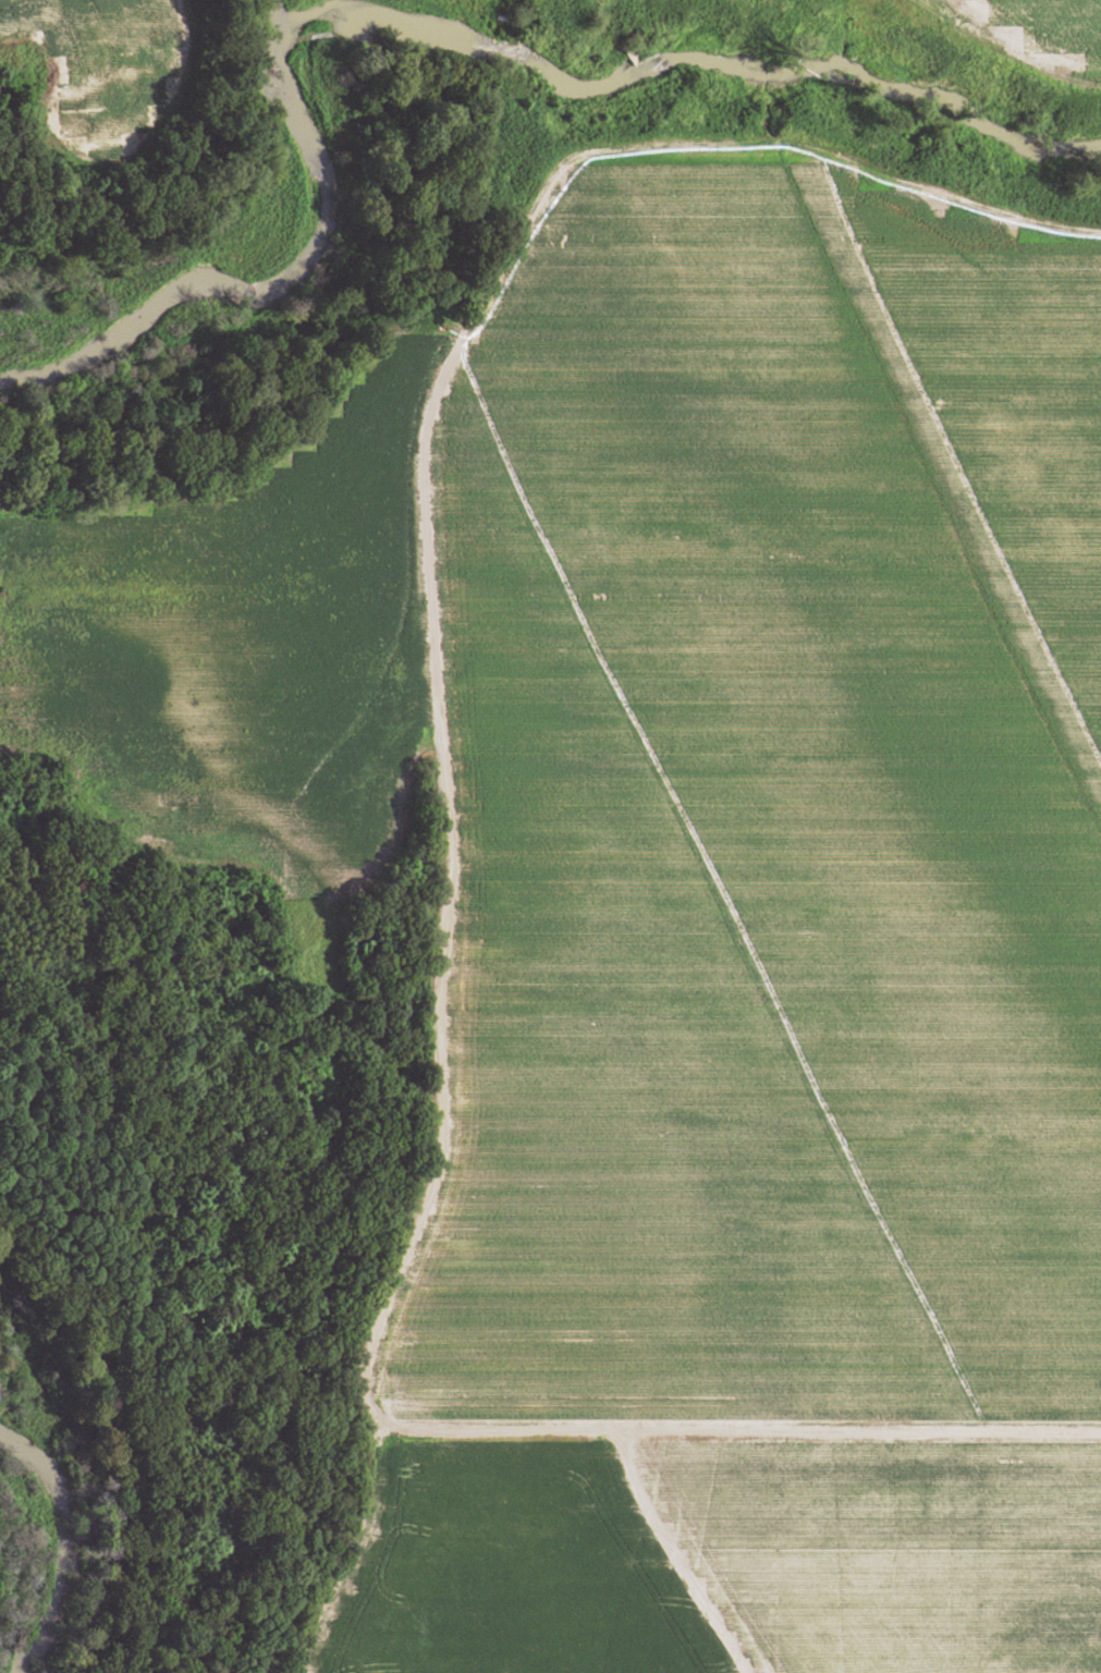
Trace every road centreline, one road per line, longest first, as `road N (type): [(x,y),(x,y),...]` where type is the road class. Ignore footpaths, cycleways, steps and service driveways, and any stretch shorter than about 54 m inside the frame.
road 1 (track): [(289,1672),(370,1499),(371,1439),(351,1403),(352,1383),(432,1160),(438,820),(415,460),(485,256),(510,213),(562,166),(710,146),(798,155),(975,217),(1100,228)]
road 2 (track): [(367,1425),(1100,1431)]

